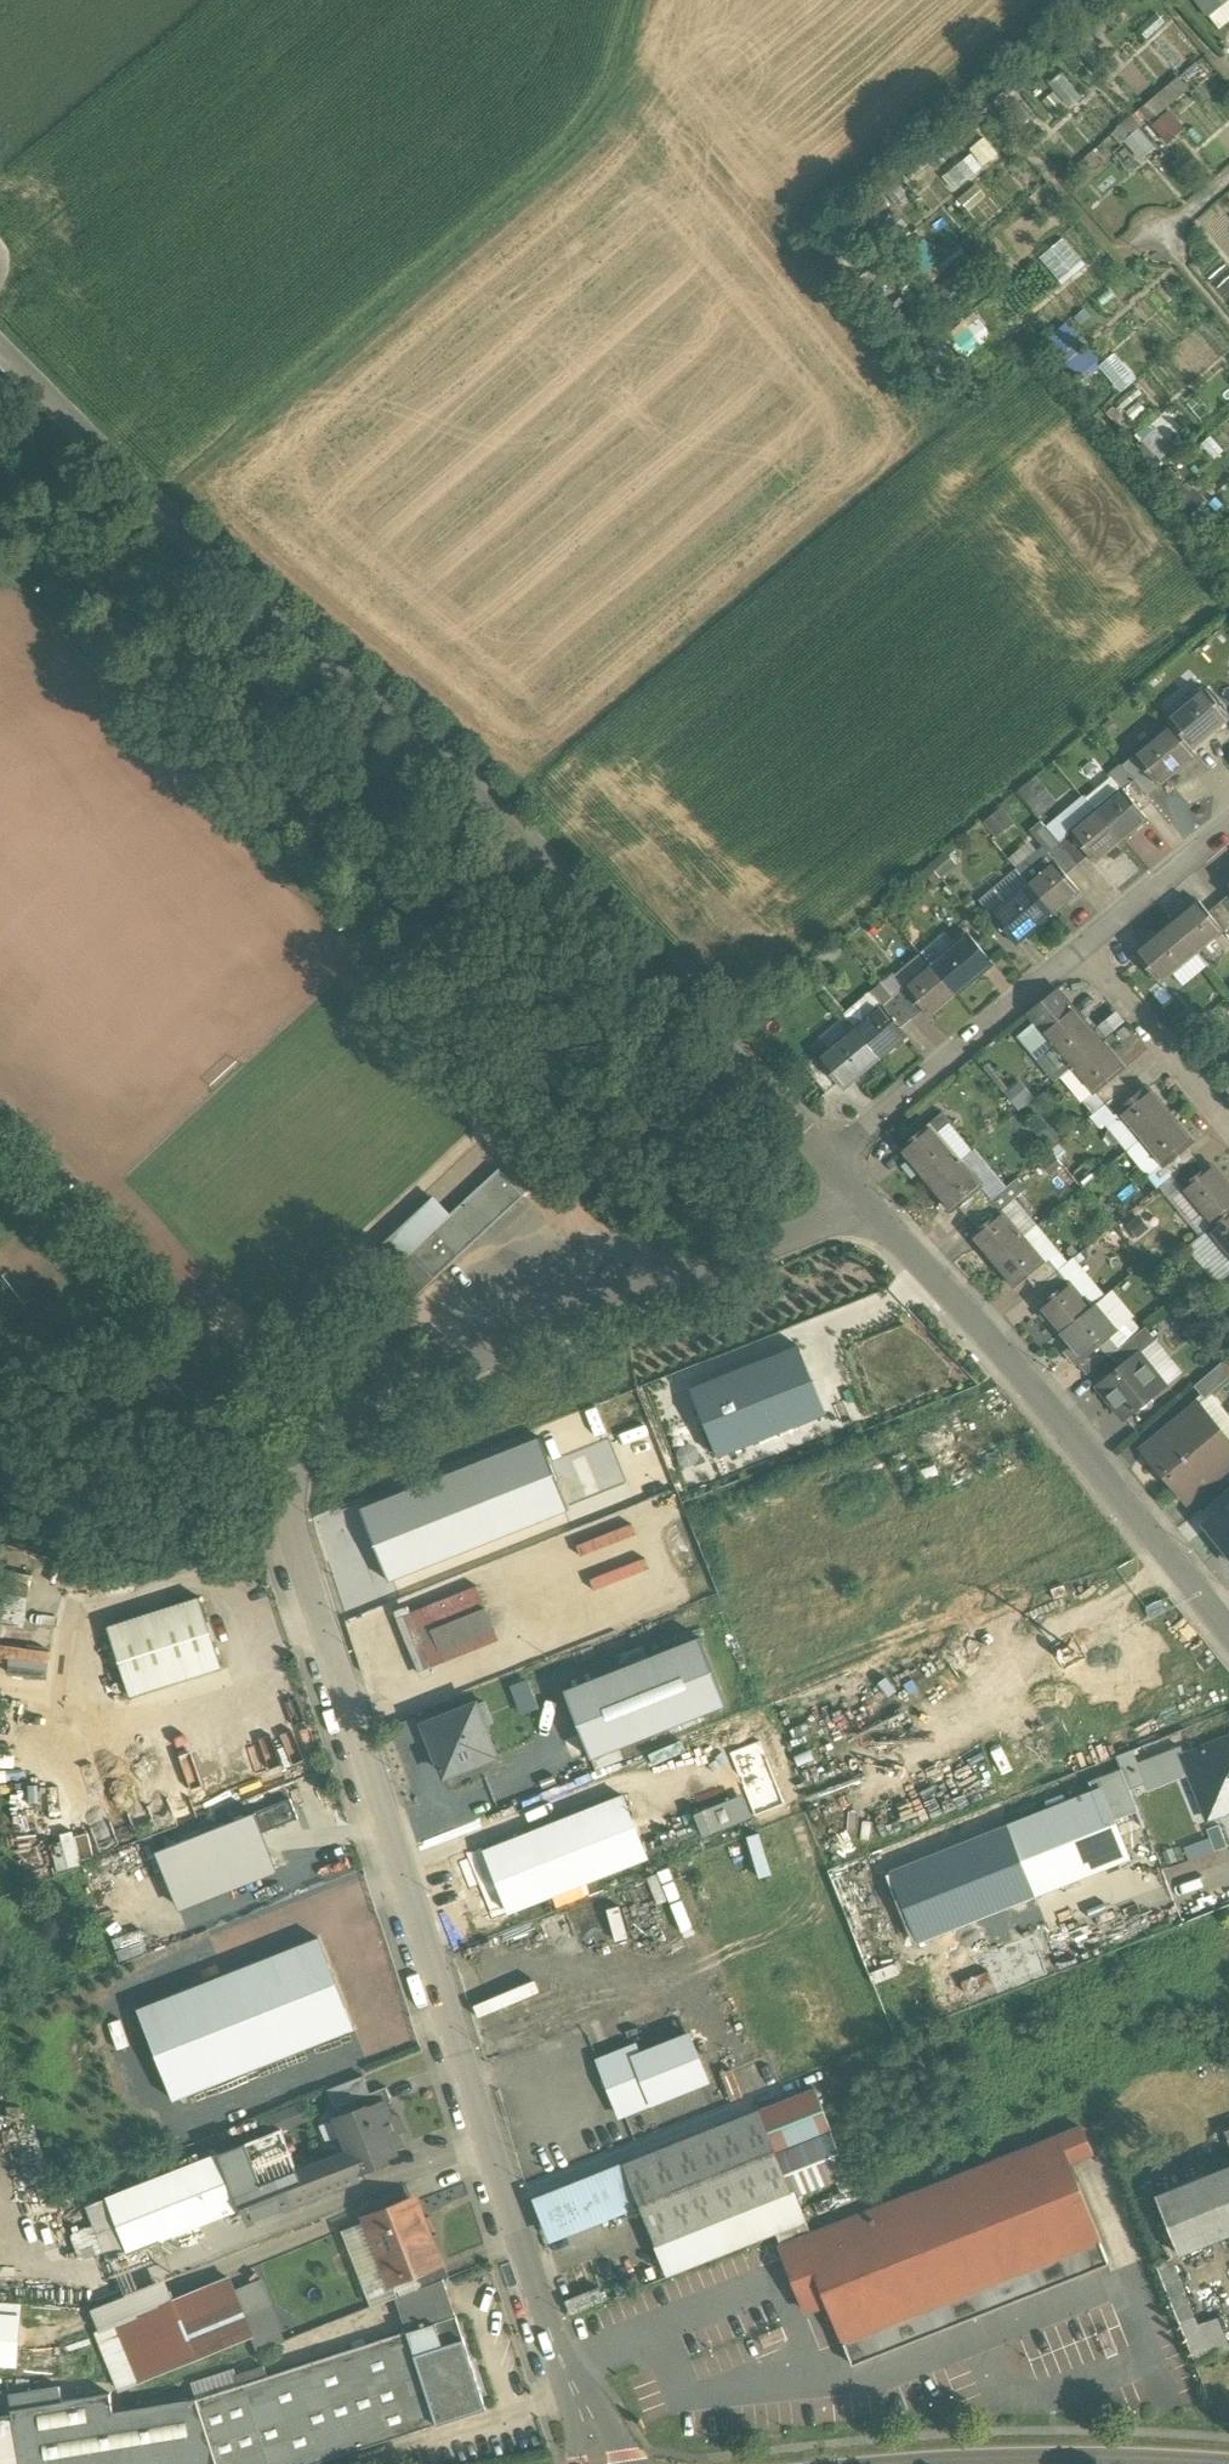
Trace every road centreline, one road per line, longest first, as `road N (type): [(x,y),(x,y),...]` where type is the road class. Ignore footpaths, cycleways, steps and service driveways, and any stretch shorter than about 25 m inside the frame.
road 1 (residential): [(863,1209),(329,1421),(296,1477),(293,1531),(599,2463)]
road 2 (residential): [(822,1163),(586,893),(161,512),(0,353)]
road 3 (track): [(161,512),(551,167),(609,104),(641,0)]
road 4 (residential): [(1228,1635),(1005,1358),(863,1209)]
road 5 (residential): [(1081,950),(822,1163)]
road 6 (residential): [(1081,950),(1228,1119)]
road 7 (residential): [(1228,820),(1081,950)]

